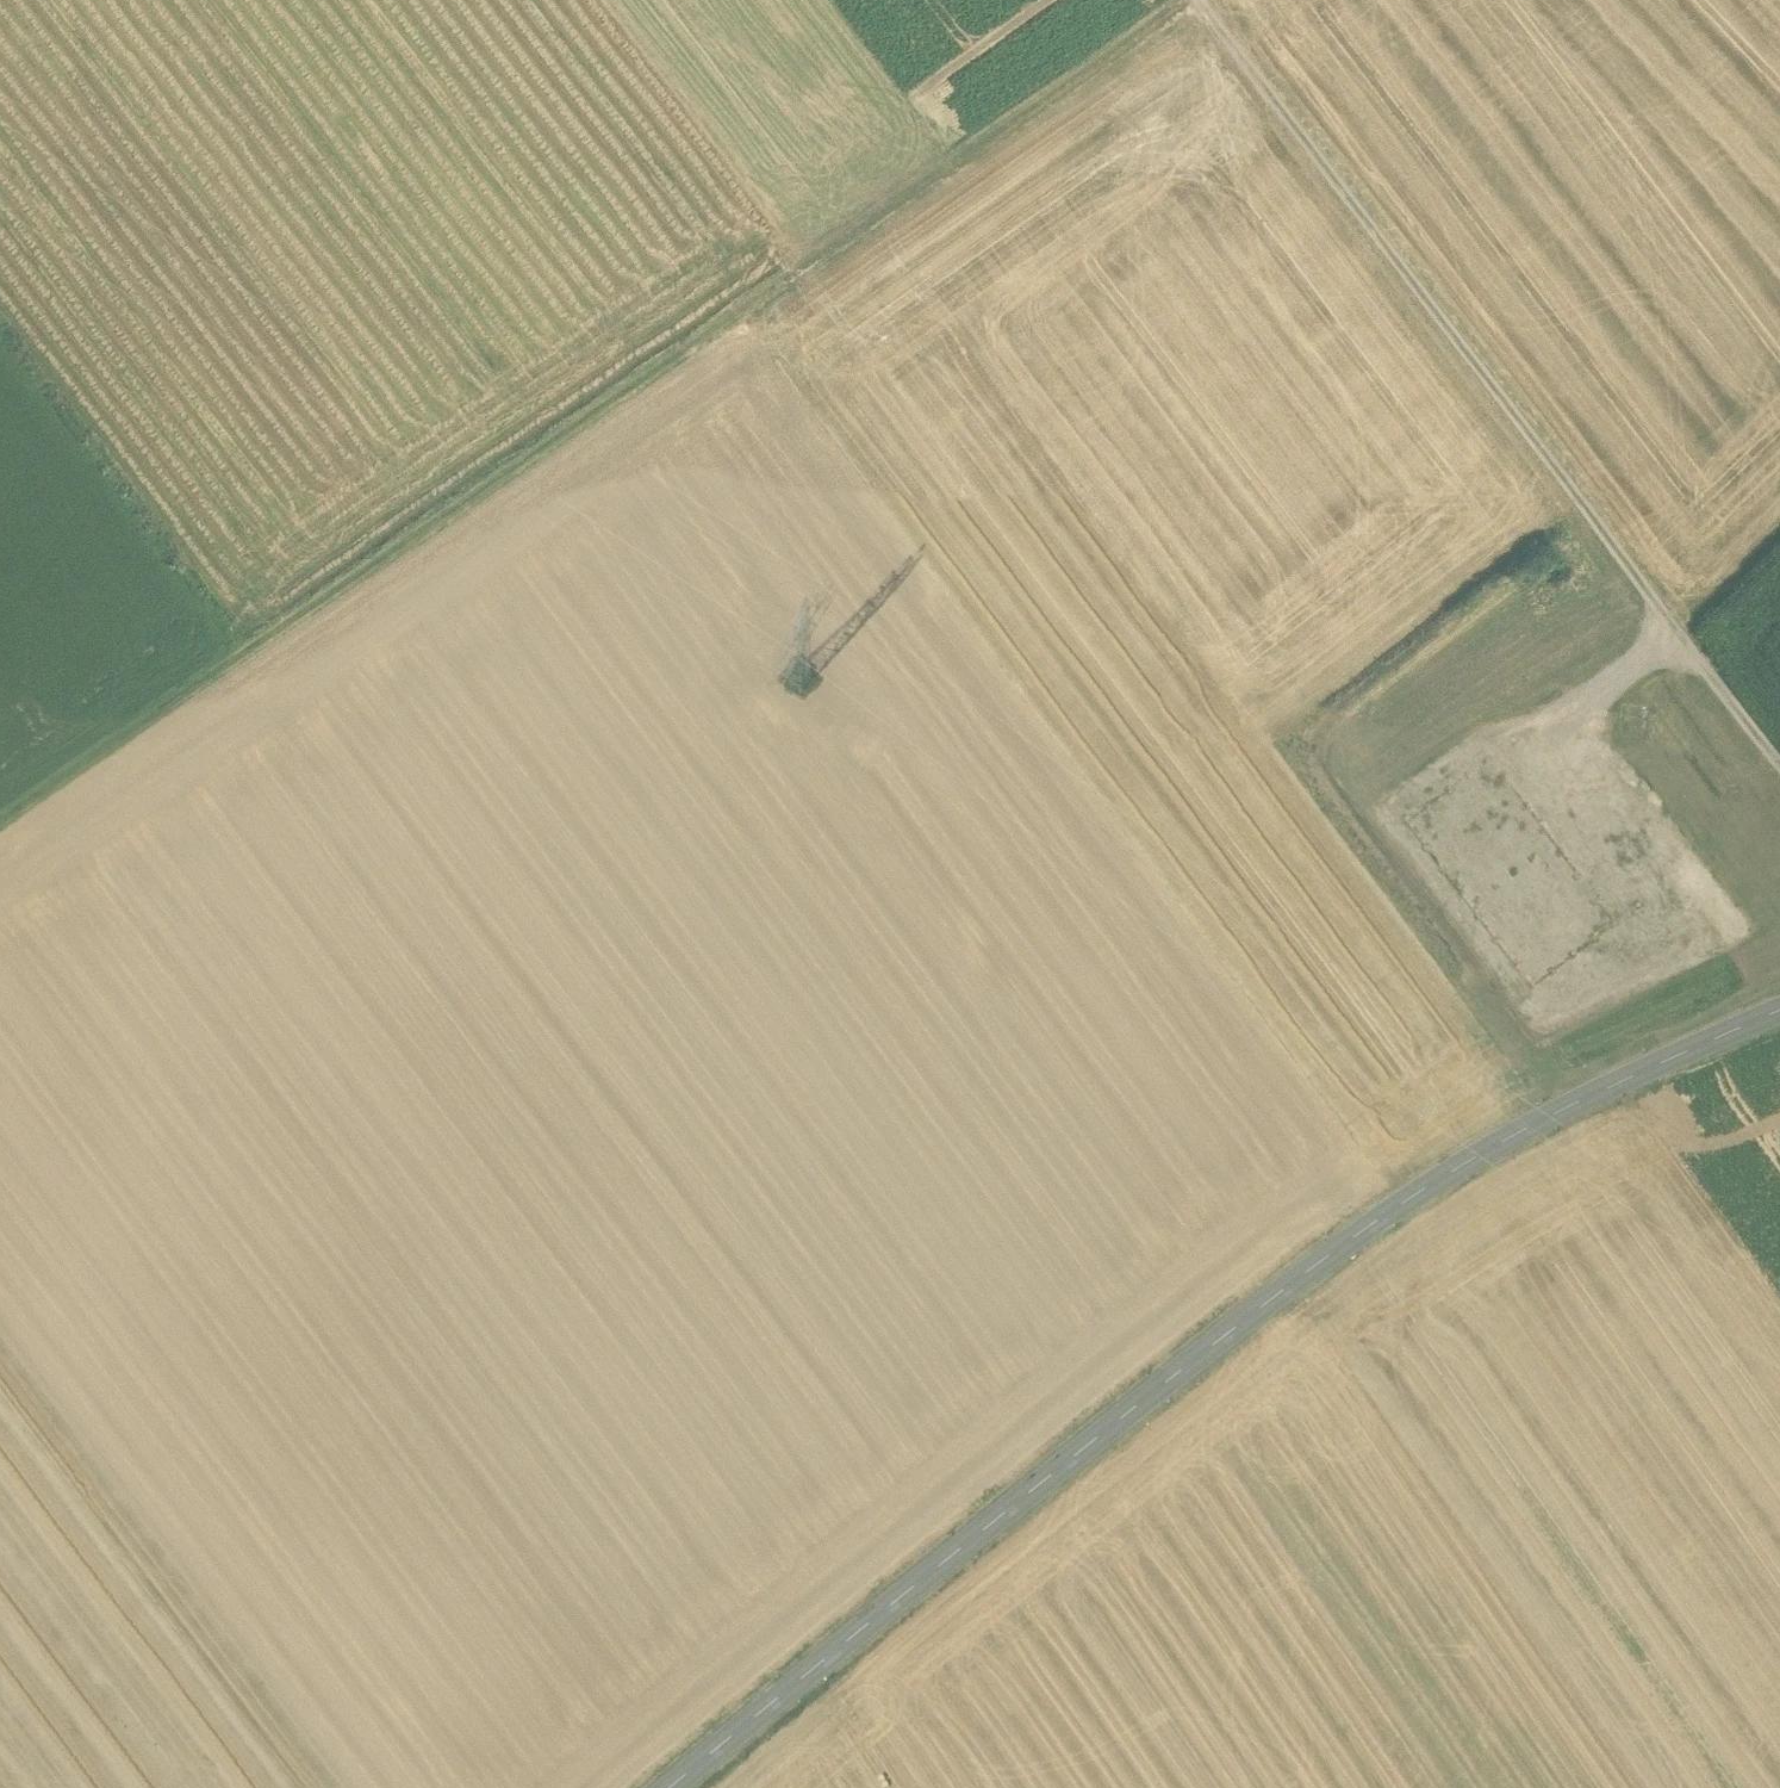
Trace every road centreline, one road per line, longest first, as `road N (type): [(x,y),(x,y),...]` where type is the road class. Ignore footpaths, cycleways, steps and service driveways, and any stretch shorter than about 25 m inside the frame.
road 1 (track): [(0,821),(1180,0)]
road 2 (secondary): [(682,1787),(1358,1233),(1561,1110),(1779,1010)]
road 3 (track): [(1193,0),(1779,770)]
road 4 (track): [(237,656),(0,340)]

